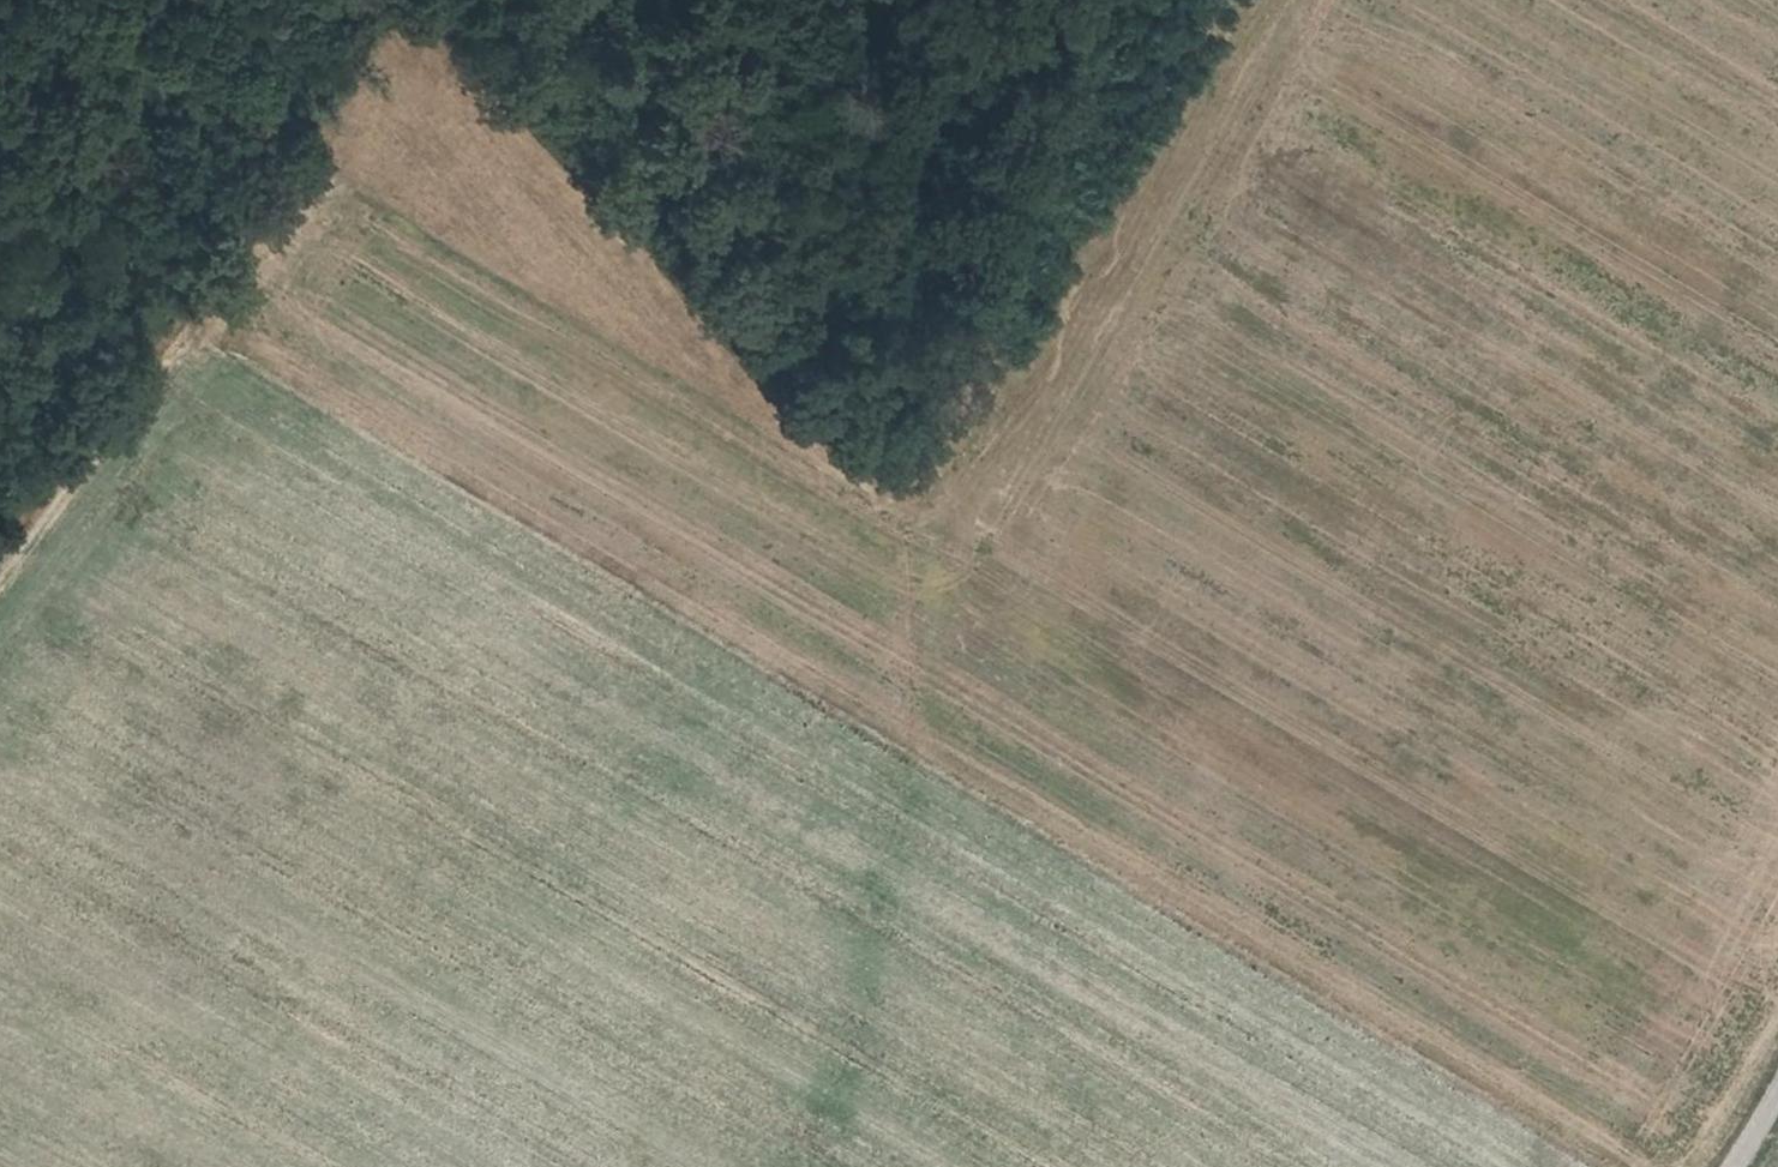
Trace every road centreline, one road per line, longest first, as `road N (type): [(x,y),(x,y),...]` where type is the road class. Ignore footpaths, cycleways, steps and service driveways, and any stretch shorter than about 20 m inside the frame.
road 1 (track): [(0,478),(357,0)]
road 2 (track): [(1777,1044),(1709,1166)]

